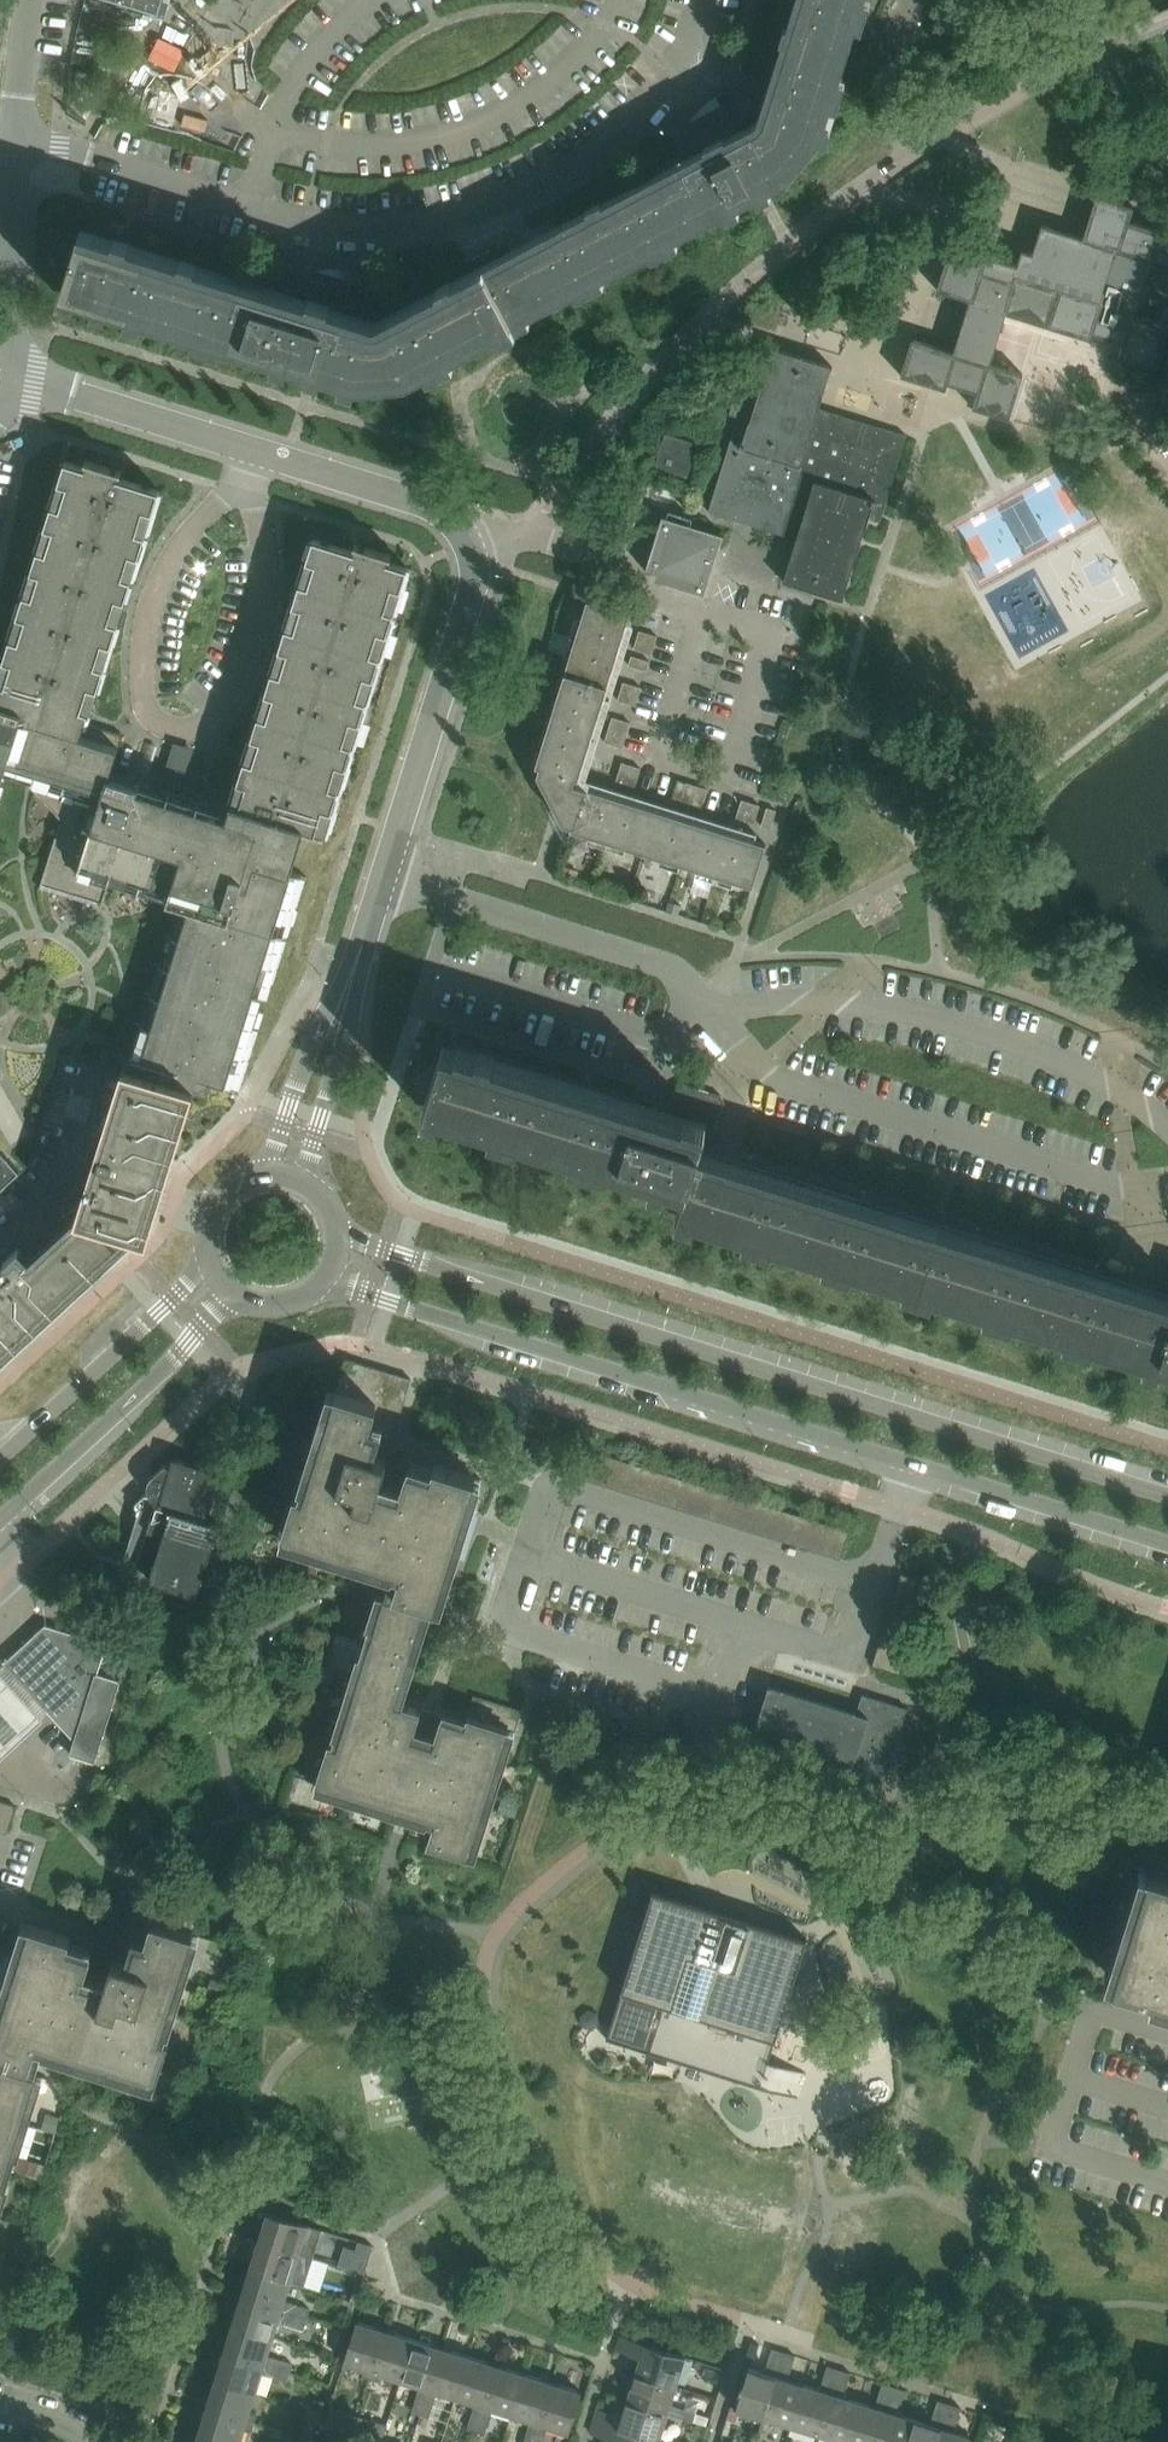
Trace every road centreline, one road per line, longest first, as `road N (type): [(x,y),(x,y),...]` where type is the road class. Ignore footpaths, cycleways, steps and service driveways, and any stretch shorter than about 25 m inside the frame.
road 1 (residential): [(361,950),(475,587),(470,539),(438,512),(17,379)]
road 2 (tertiary): [(1167,1494),(341,1235)]
road 3 (tertiary): [(328,1279),(919,1466)]
road 4 (residential): [(17,379),(9,307),(15,161),(35,0)]
road 5 (tertiary): [(0,1527),(234,1294)]
road 6 (tertiary): [(210,1262),(0,1459)]
road 7 (tertiary): [(919,1466),(1167,1544)]
road 8 (residential): [(750,1636),(857,1669),(898,1538)]
road 9 (residential): [(361,950),(268,1172)]
road 10 (residential): [(305,1179),(361,950)]
road 11 (tertiary): [(268,1172),(230,1187),(213,1208),(210,1262)]

